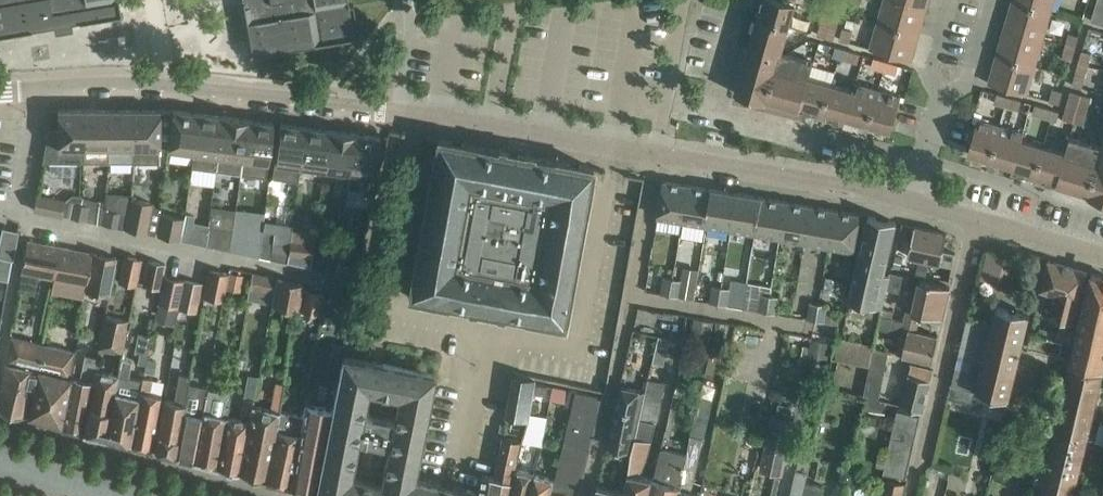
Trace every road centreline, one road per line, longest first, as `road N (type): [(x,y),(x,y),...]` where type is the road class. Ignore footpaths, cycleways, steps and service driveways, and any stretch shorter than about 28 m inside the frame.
road 1 (unclassified): [(656,153),(207,89),(118,84),(0,92)]
road 2 (residential): [(914,201),(659,154)]
road 3 (residential): [(921,458),(983,221)]
road 4 (residential): [(926,160),(713,109)]
road 5 (residential): [(1102,257),(983,221)]

